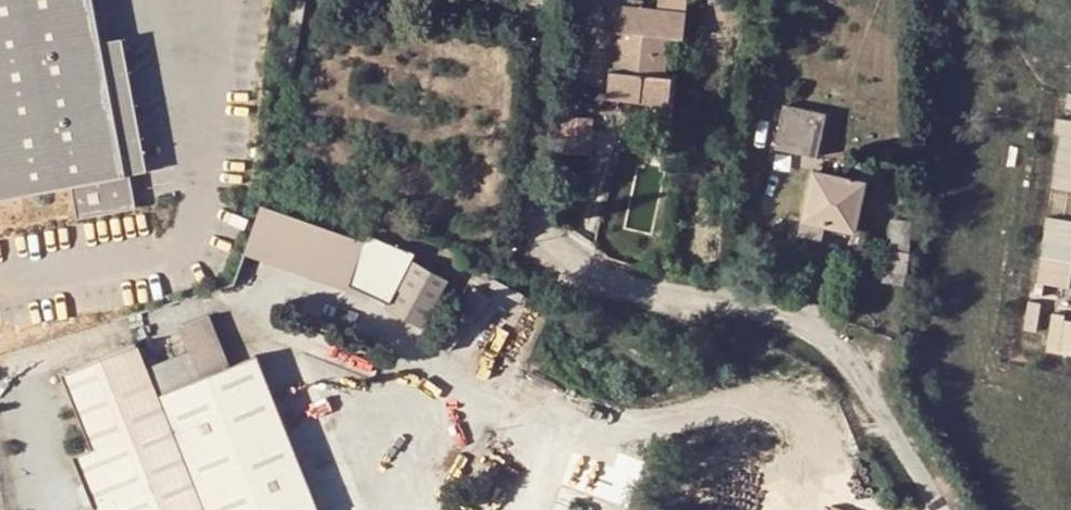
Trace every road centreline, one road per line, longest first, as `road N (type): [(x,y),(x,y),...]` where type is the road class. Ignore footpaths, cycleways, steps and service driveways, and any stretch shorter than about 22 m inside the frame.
road 1 (residential): [(940,509),(846,365),(813,331),(763,313),(606,284),(544,244),(537,206),(549,0)]

